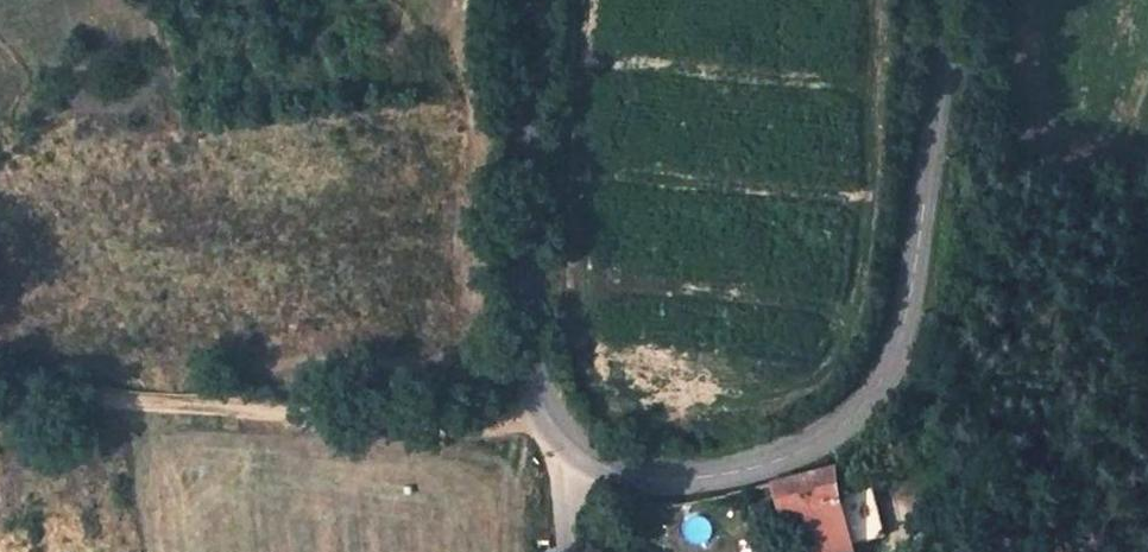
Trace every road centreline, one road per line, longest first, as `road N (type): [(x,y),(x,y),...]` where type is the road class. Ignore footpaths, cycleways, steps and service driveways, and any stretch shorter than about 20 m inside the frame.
road 1 (unclassified): [(946,0),(910,281),(866,405),(779,459),(685,485),(581,471)]
road 2 (track): [(0,369),(107,400),(488,427),(537,418)]
road 3 (unclassified): [(581,471),(537,418),(521,311),(529,0)]

